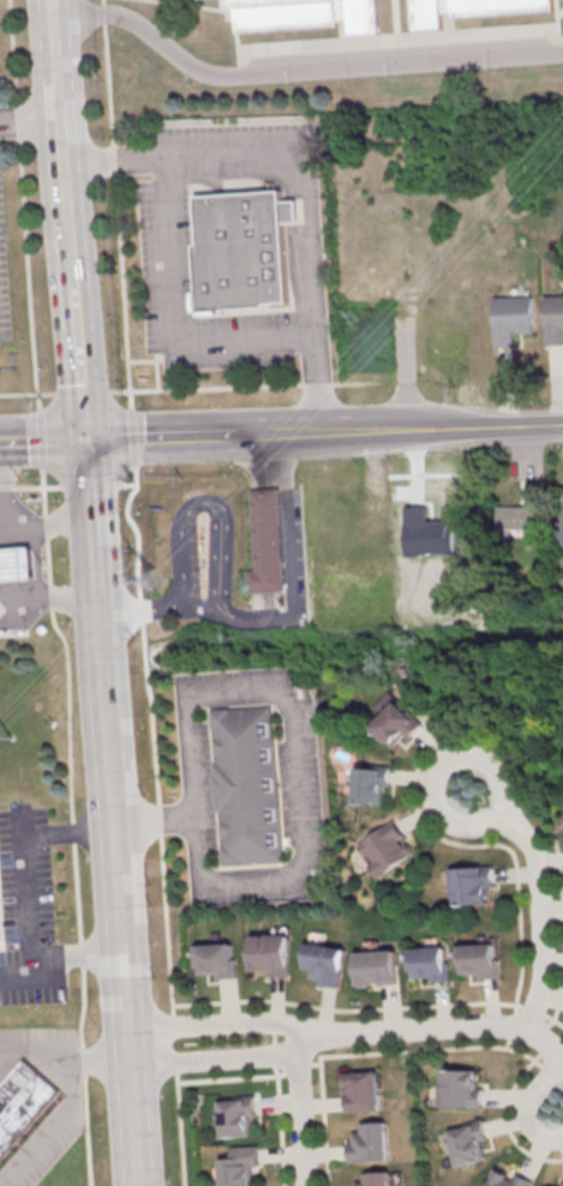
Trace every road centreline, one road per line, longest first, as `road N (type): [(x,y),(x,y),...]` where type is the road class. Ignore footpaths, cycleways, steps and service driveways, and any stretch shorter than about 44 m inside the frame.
road 1 (secondary): [(137,1185),(101,615)]
road 2 (residential): [(525,1030),(541,982),(537,857),(501,815),(507,791),(497,768),(463,757),(442,771),(435,804),(448,822),(471,831),(501,815)]
road 3 (tertiary): [(286,435),(562,425)]
road 4 (residential): [(562,1055),(515,1024),(300,1038)]
road 5 (secondary): [(71,224),(49,16)]
road 6 (tertiary): [(91,441),(286,435)]
road 7 (residential): [(300,1038),(274,1024),(126,1028)]
road 8 (residential): [(130,1064),(276,1058),(300,1038)]
road 9 (secondary): [(101,615),(91,441)]
road 10 (secondary): [(91,441),(76,281)]
road 11 (residential): [(300,1038),(306,1185)]
road 12 (residential): [(562,1058),(525,1119),(543,1140),(562,1136)]

